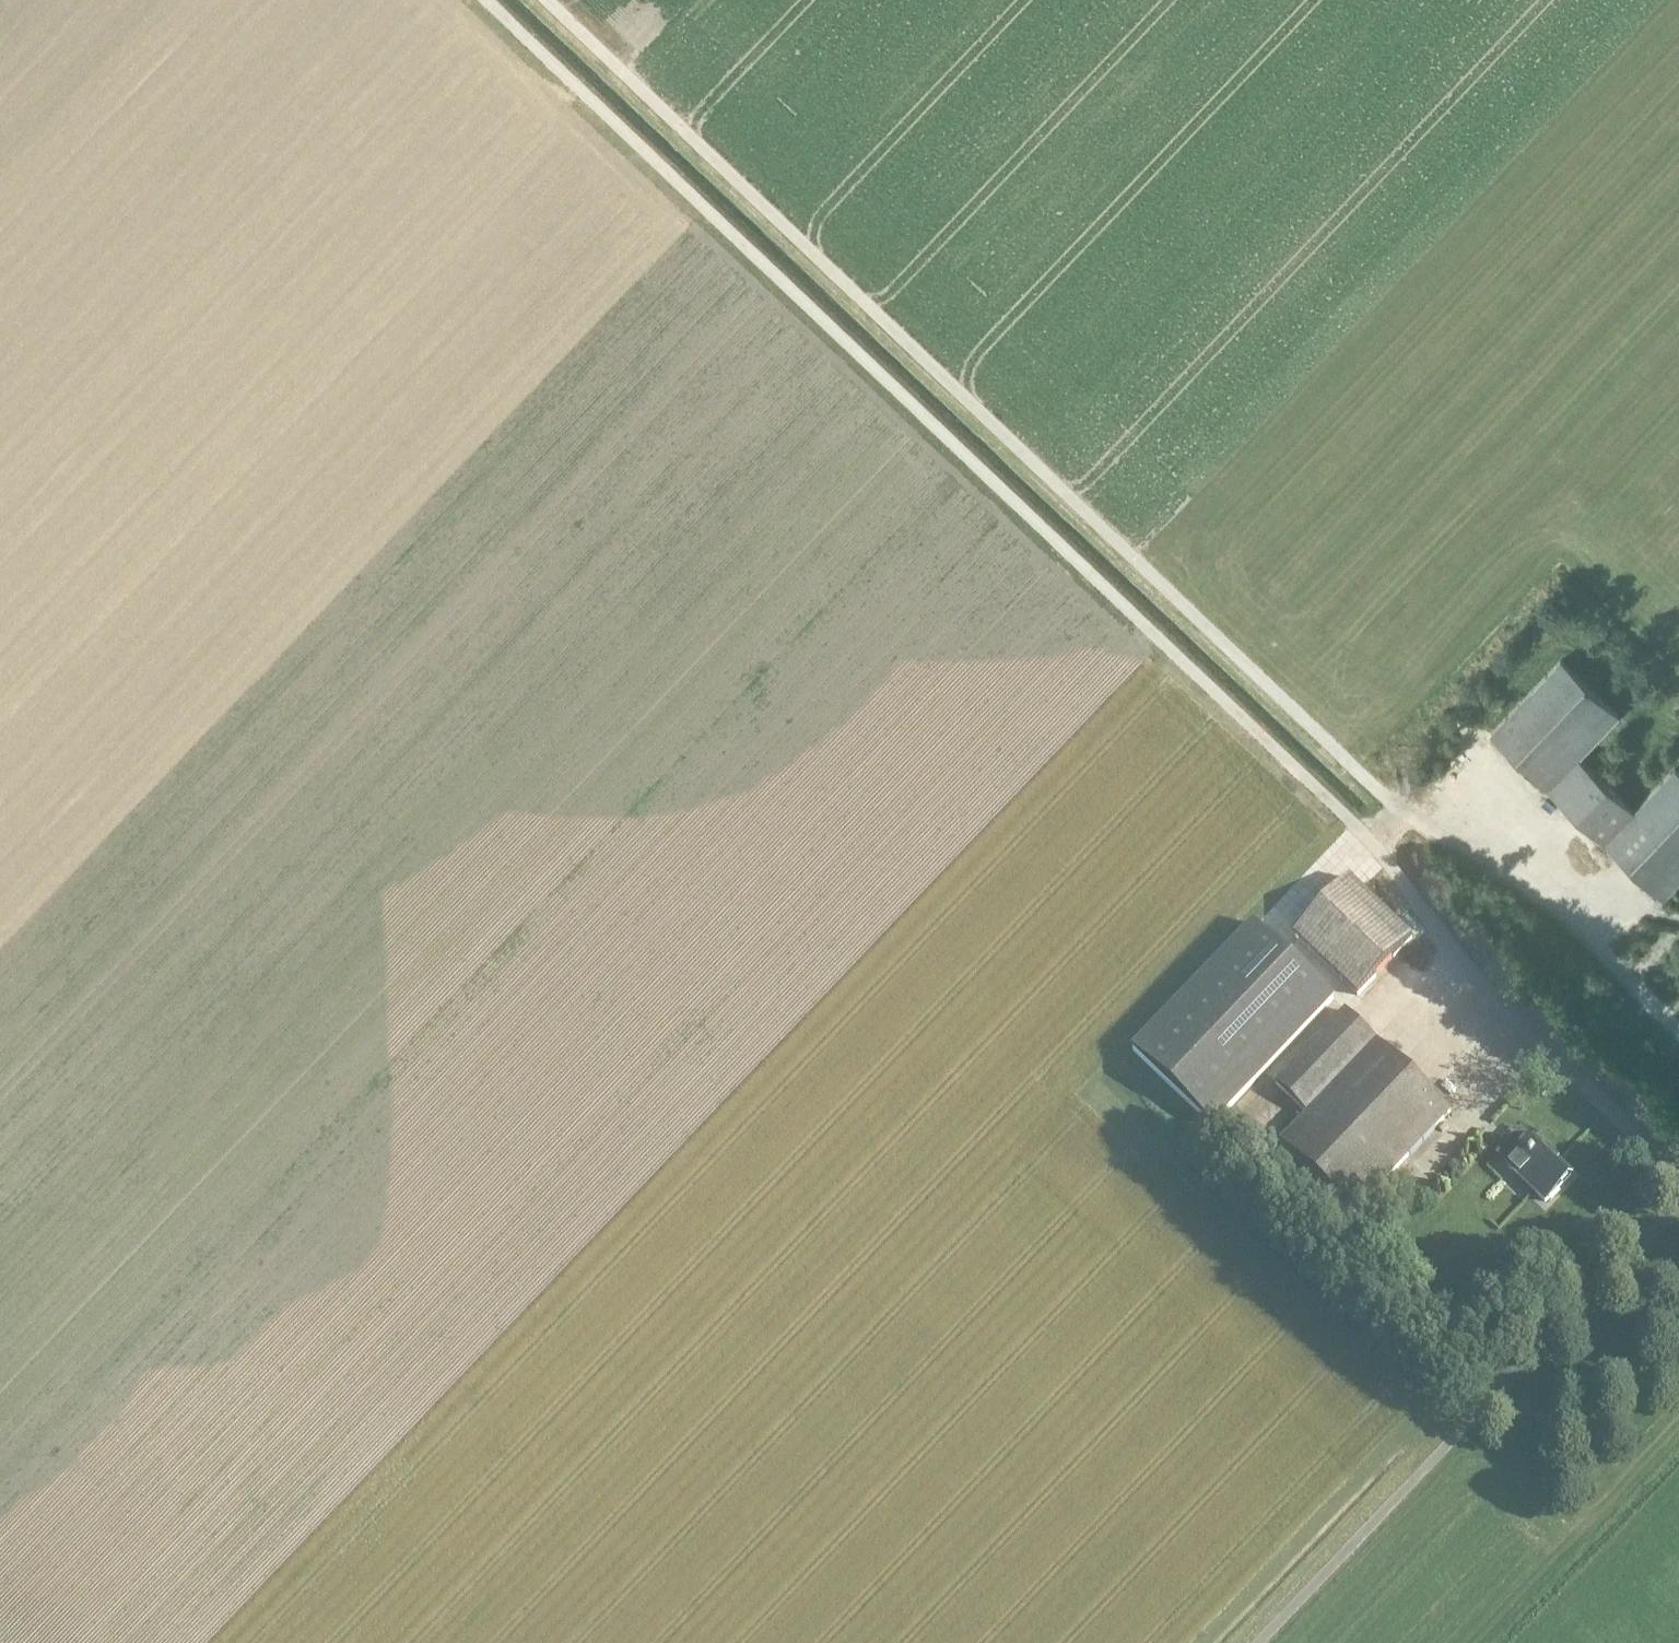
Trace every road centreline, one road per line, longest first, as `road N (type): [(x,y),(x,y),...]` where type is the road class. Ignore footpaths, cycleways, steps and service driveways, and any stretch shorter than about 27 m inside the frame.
road 1 (track): [(1366,837),(487,0)]
road 2 (track): [(548,0),(1398,807)]

